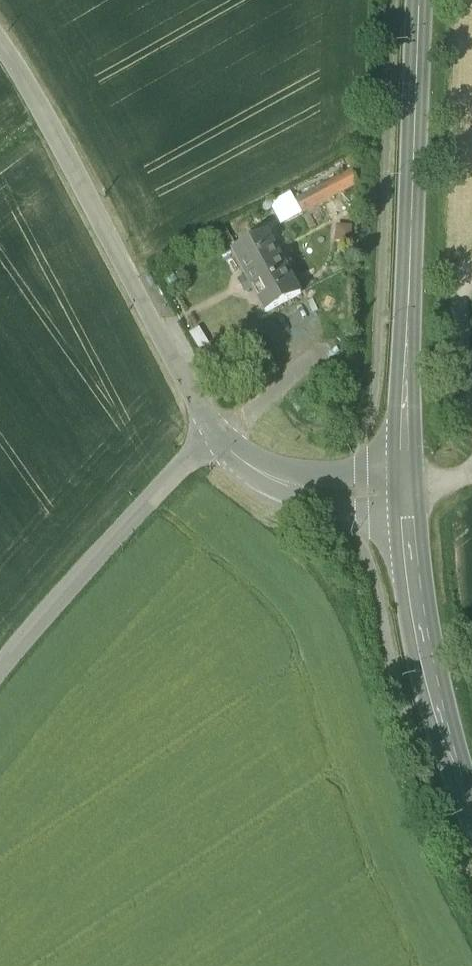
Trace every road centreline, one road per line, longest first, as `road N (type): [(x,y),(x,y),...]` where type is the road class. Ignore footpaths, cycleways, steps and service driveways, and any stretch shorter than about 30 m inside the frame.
road 1 (secondary): [(404,490),(419,0)]
road 2 (residential): [(0,40),(214,432)]
road 3 (secondary): [(471,811),(422,637),(404,490)]
road 4 (residential): [(0,669),(214,432)]
road 5 (residential): [(214,432),(270,478),(309,491),(404,490)]
road 6 (track): [(471,397),(456,325),(471,267)]

